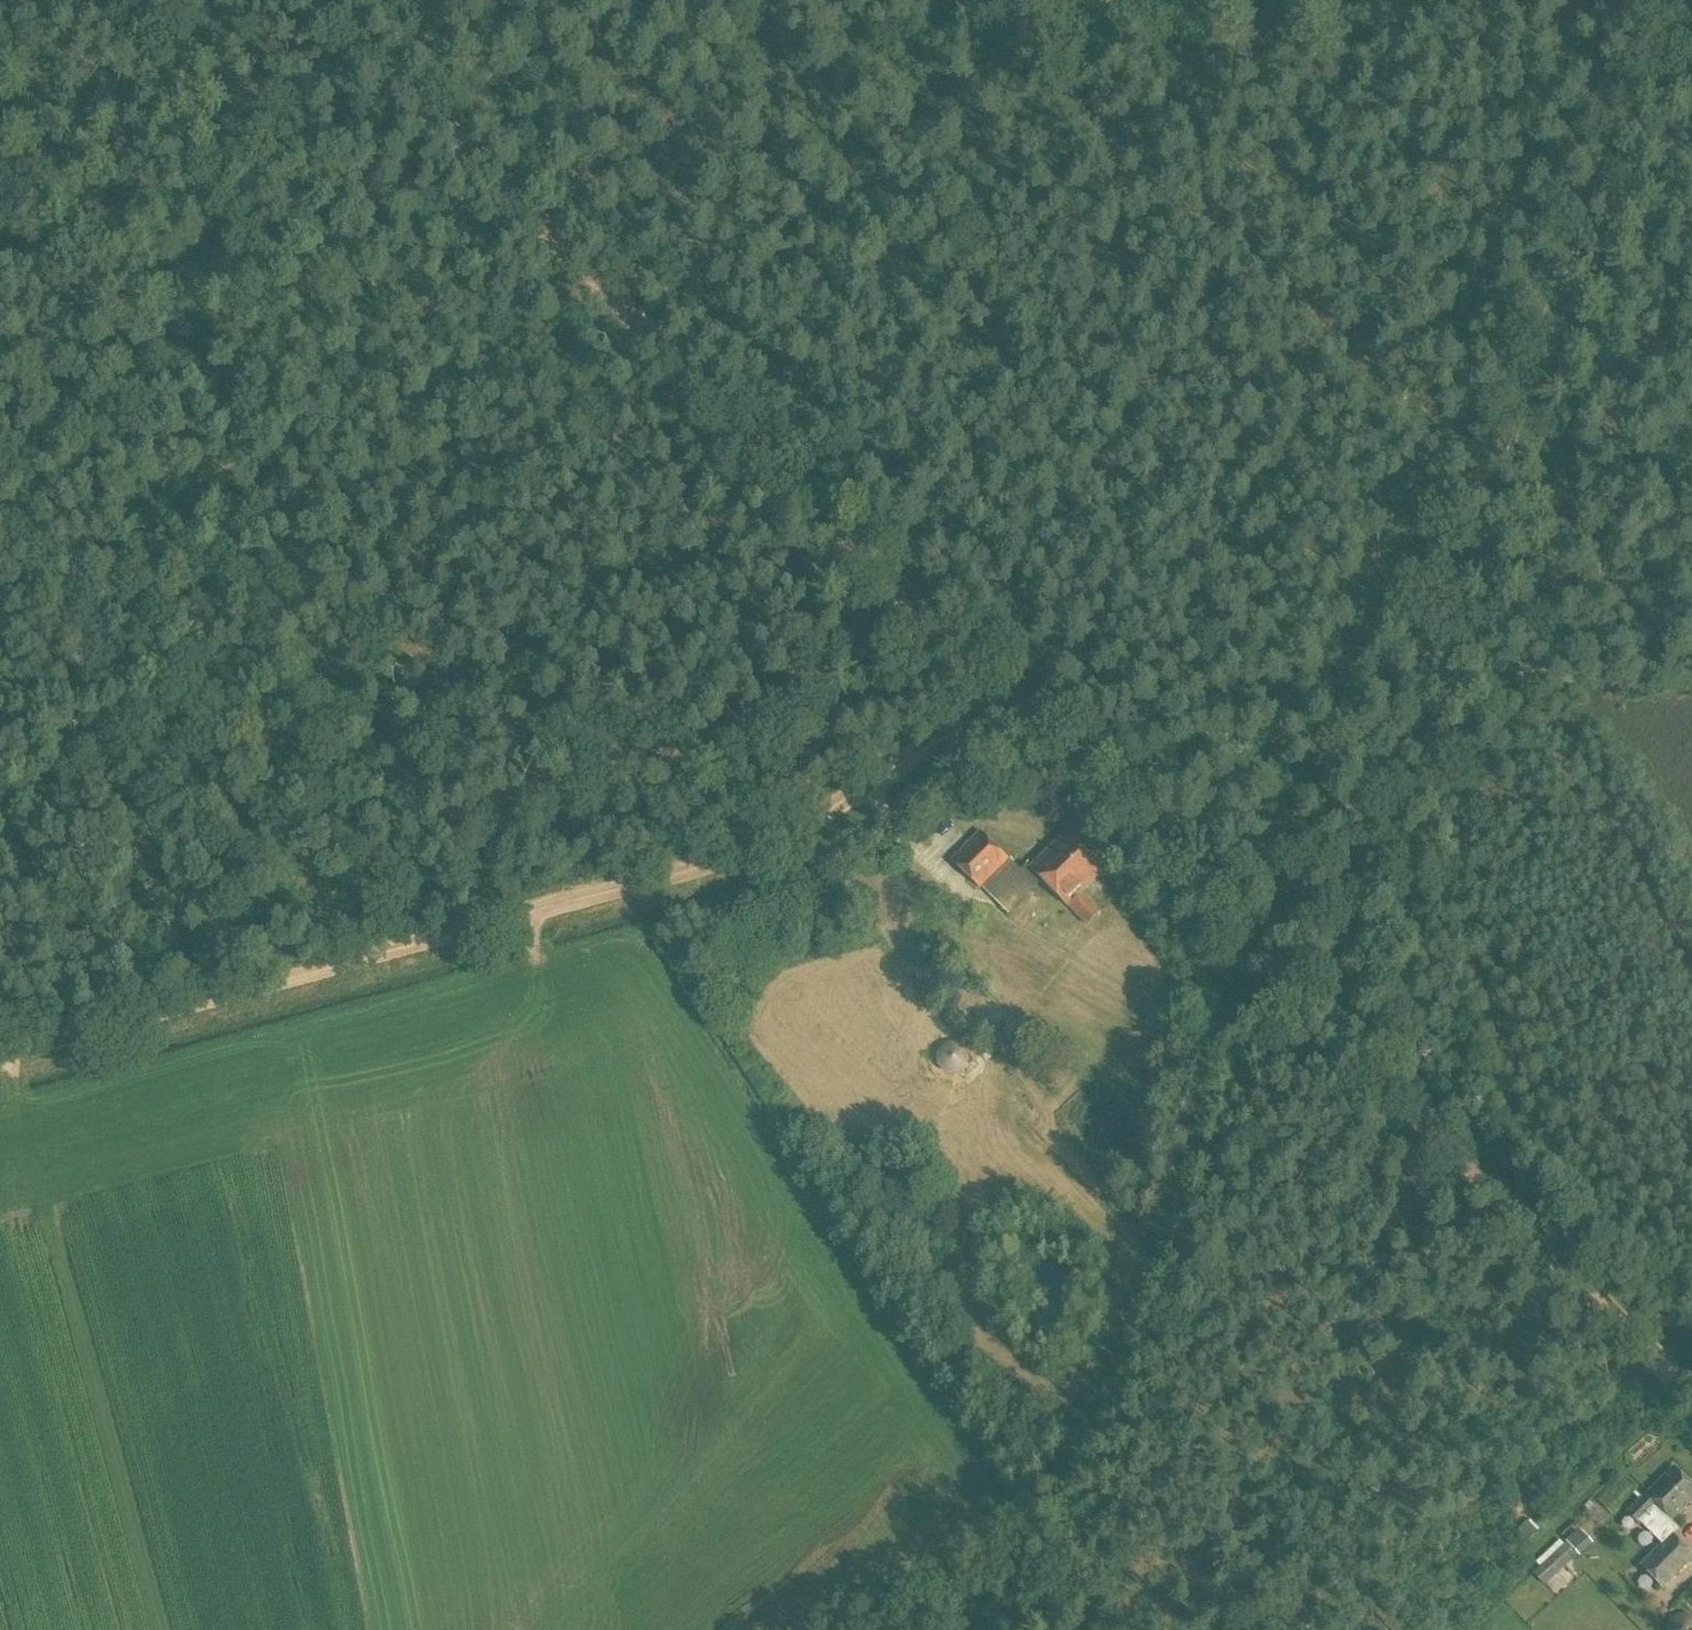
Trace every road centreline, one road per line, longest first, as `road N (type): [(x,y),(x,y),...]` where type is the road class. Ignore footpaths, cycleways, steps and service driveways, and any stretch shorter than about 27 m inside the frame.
road 1 (track): [(1285,983),(320,0)]
road 2 (track): [(0,1069),(808,836),(987,731),(1013,704)]
road 3 (track): [(1644,104),(1428,725)]
road 4 (track): [(1691,1396),(1323,1018)]
road 5 (track): [(1428,725),(1323,1018)]

